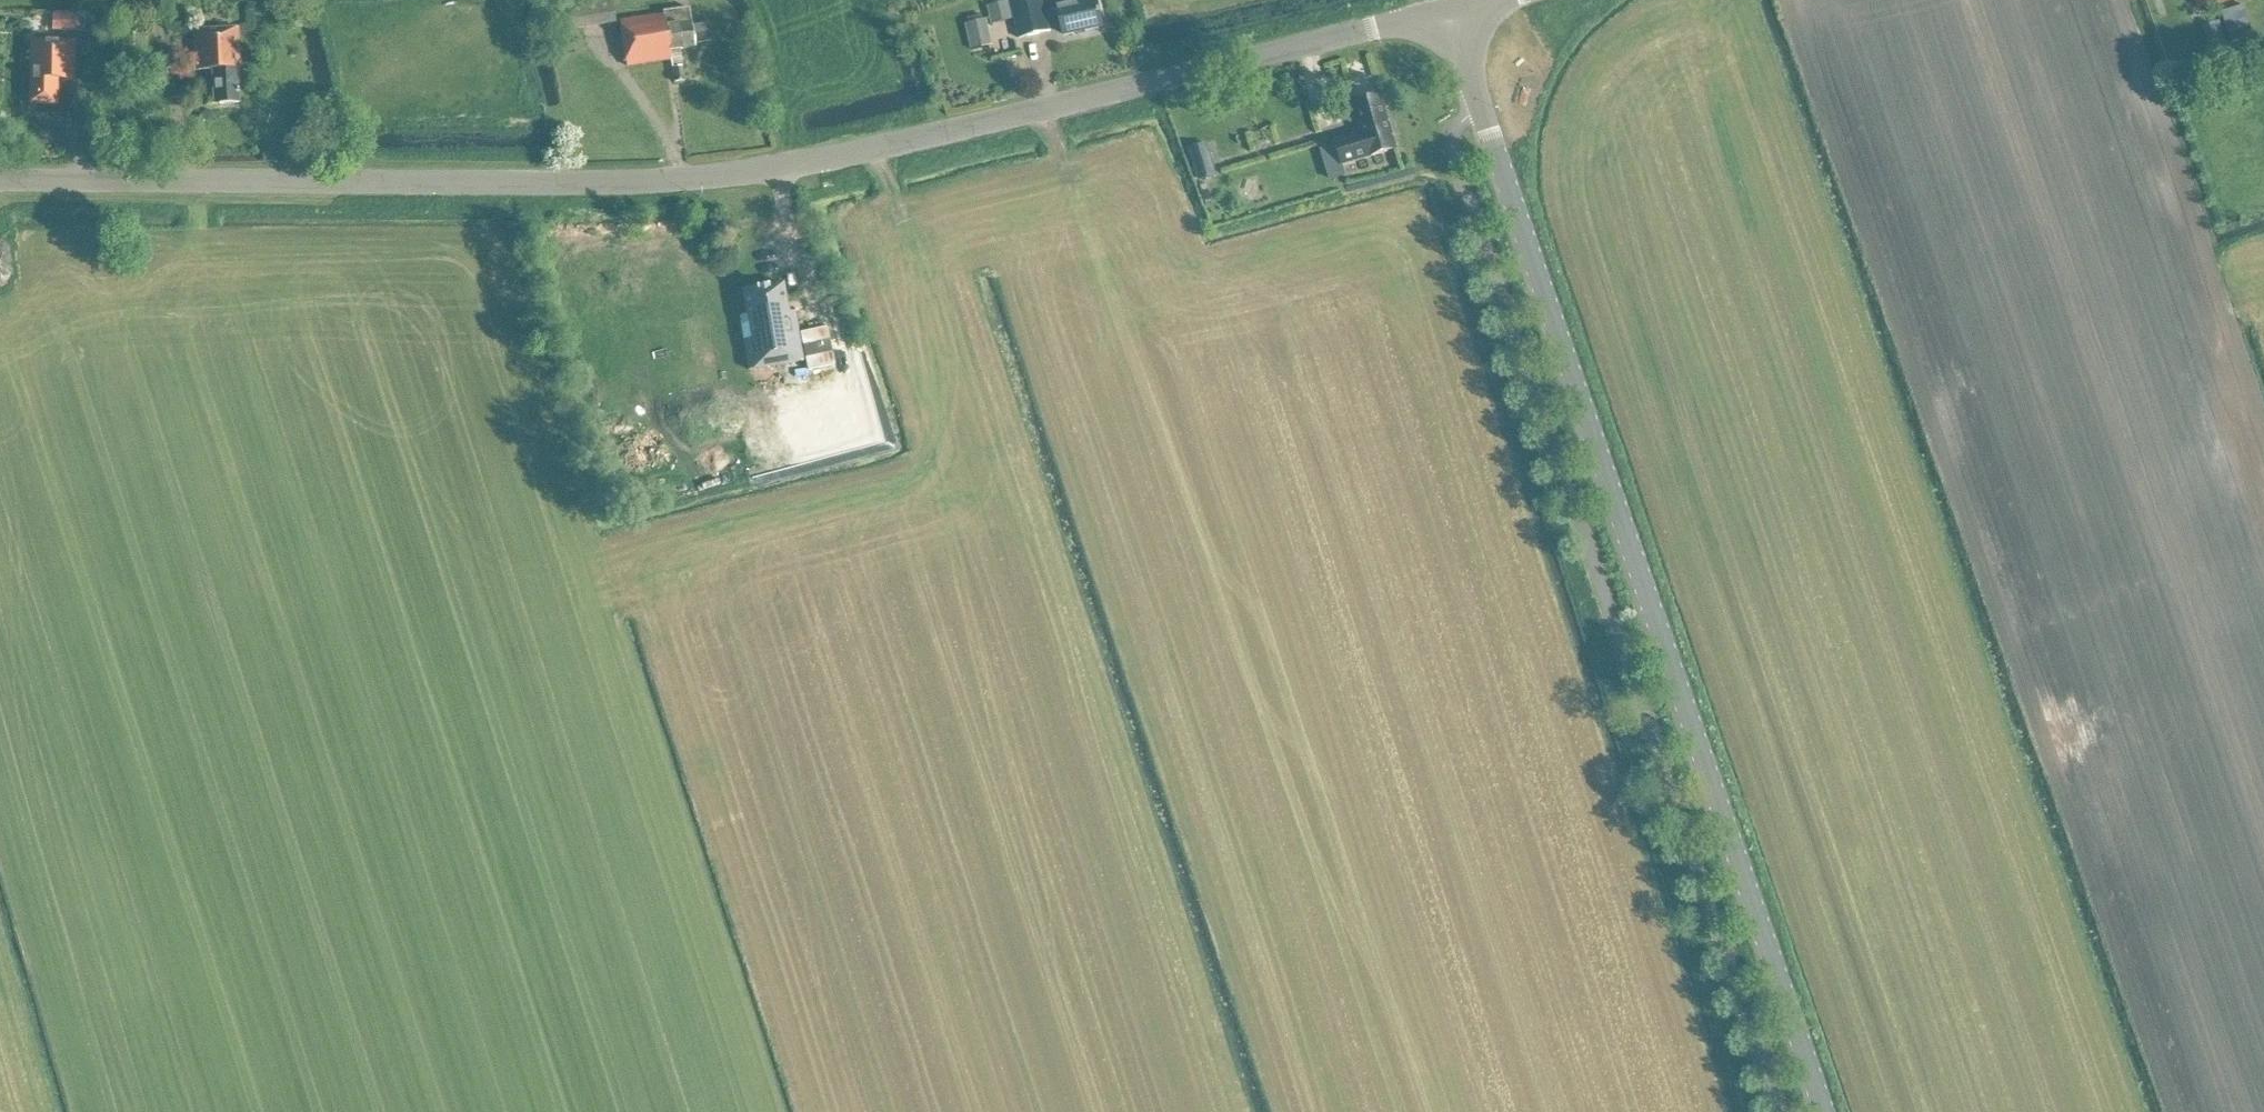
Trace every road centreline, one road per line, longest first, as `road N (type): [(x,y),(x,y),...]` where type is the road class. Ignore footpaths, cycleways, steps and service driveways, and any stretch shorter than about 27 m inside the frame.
road 1 (tertiary): [(1450,11),(1031,117),(688,179),(0,173)]
road 2 (tertiary): [(1825,1111),(1450,11)]

